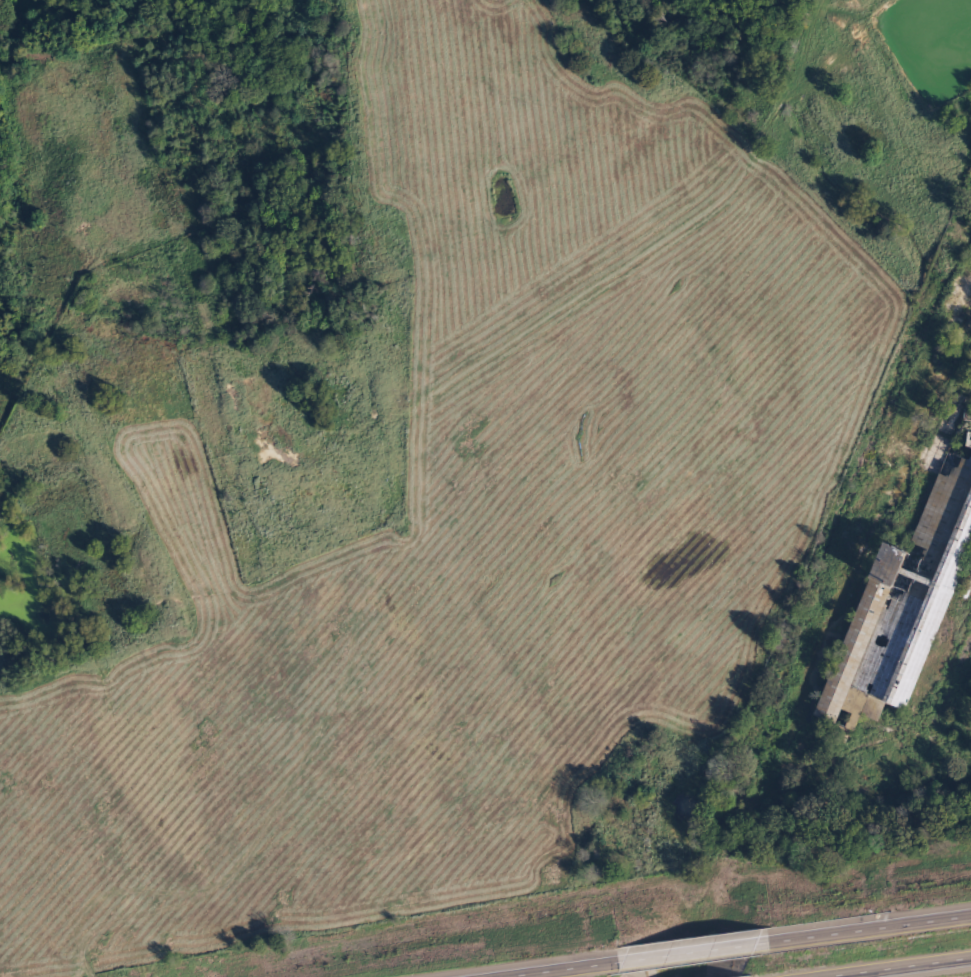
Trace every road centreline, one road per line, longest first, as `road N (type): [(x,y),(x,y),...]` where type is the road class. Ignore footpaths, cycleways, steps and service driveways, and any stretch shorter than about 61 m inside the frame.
road 1 (trunk): [(970,909),(437,976)]
road 2 (trunk): [(802,976),(970,955)]

